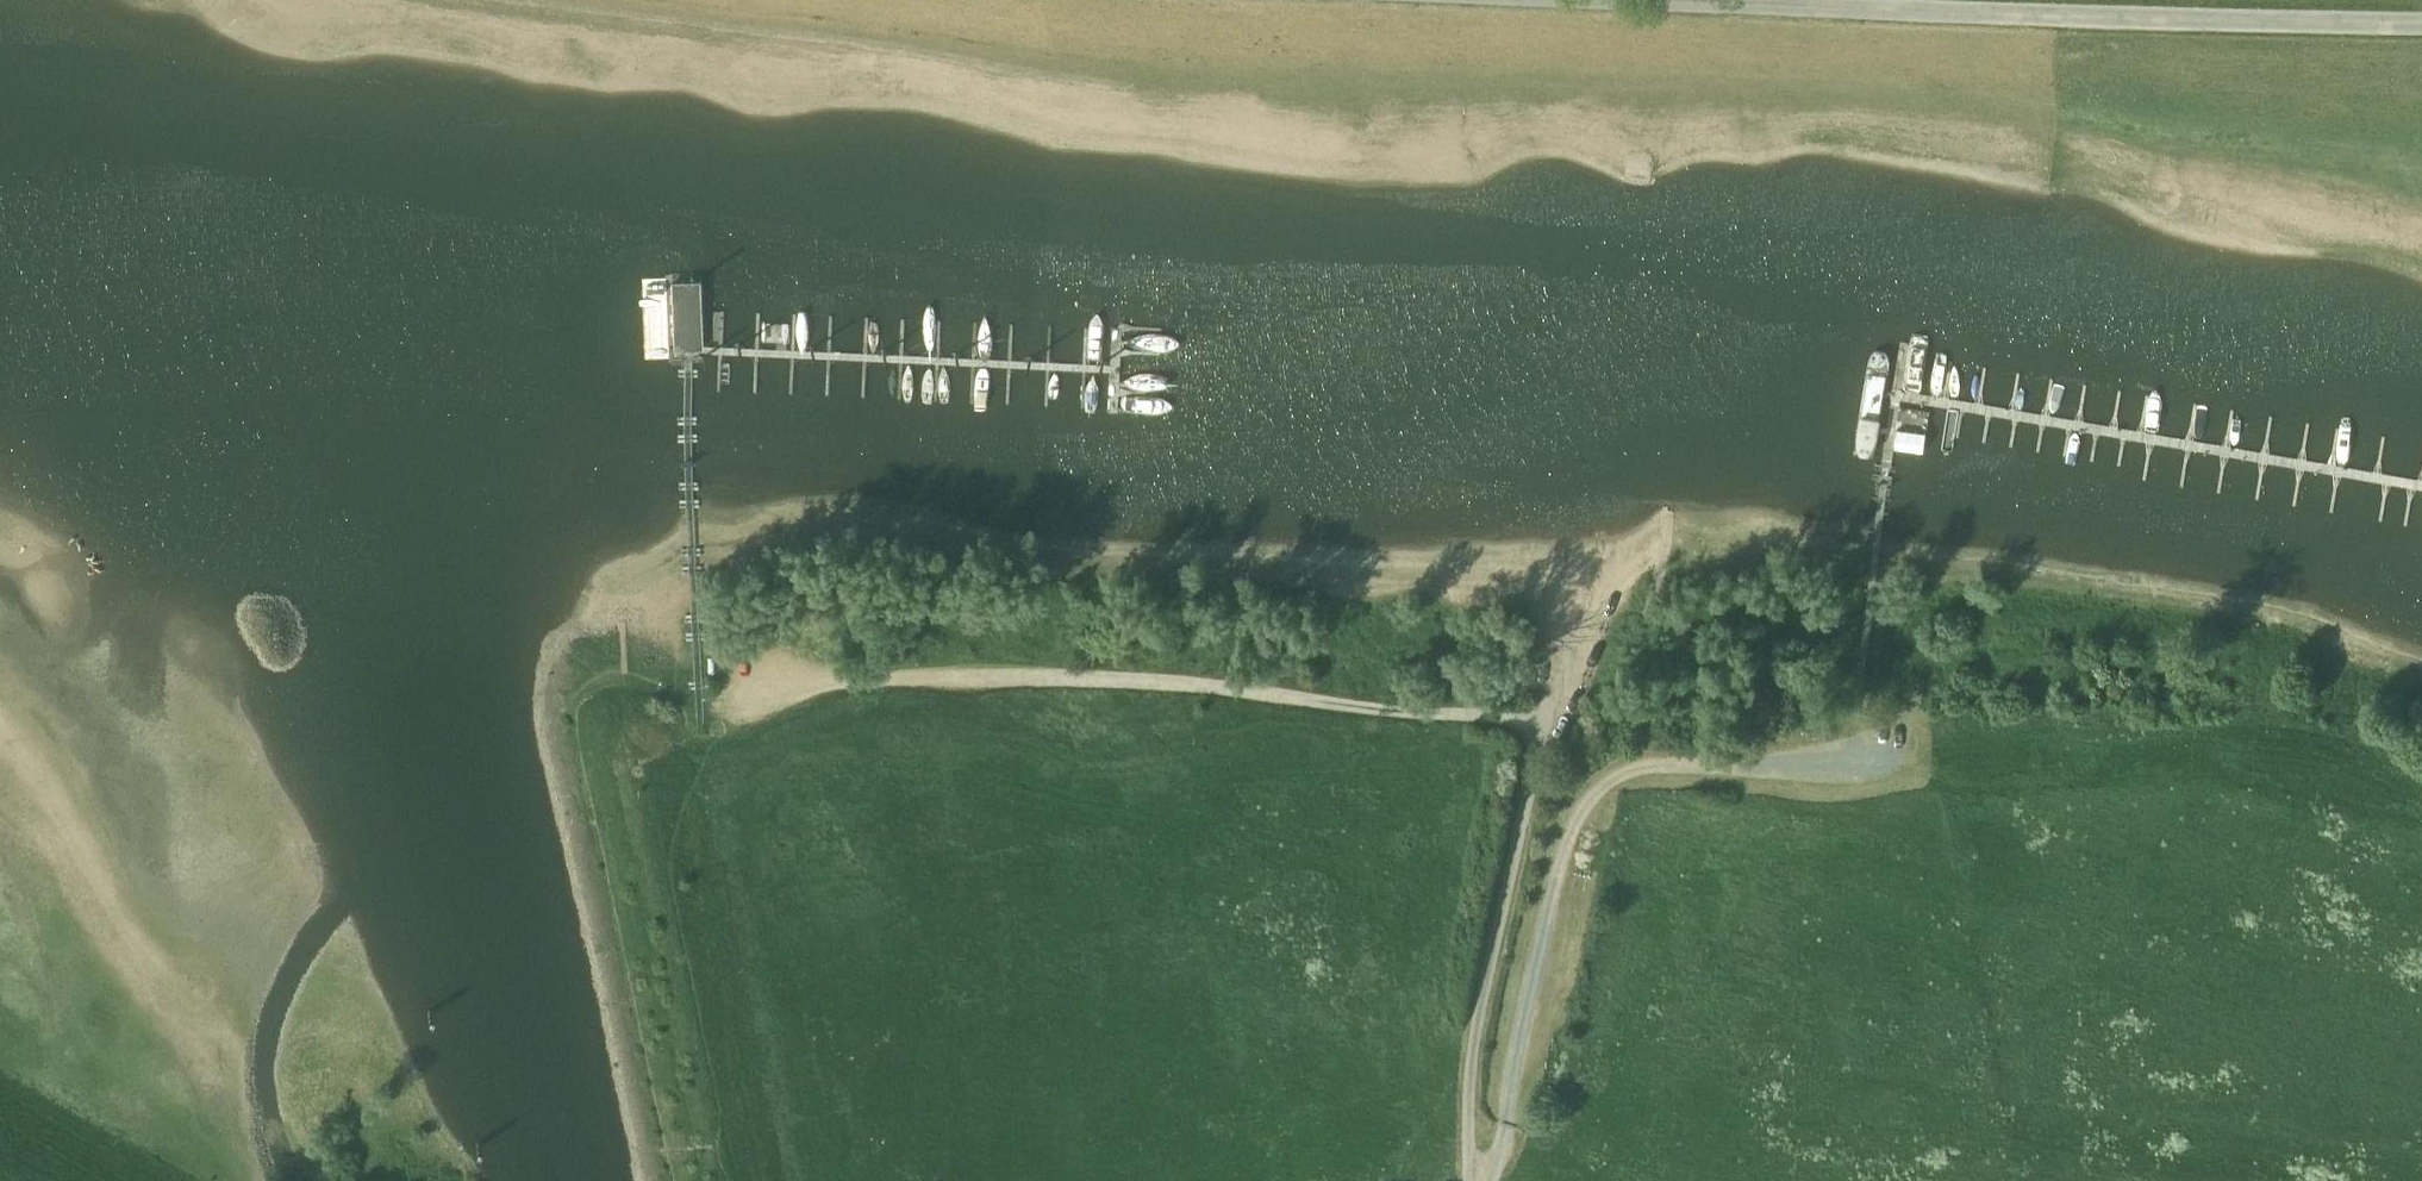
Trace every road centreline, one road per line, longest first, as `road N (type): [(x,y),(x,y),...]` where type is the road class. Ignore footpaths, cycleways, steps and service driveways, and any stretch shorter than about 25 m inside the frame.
road 1 (track): [(1538,714),(1079,675),(768,683)]
road 2 (track): [(1488,1180),(1507,1149),(1572,883),(1612,778),(1657,760),(1917,748)]
road 3 (track): [(1478,1180),(1478,1056),(1530,809),(1538,714),(1564,696),(1582,665),(1588,624)]
road 4 (unclassified): [(1996,0),(2421,11)]

